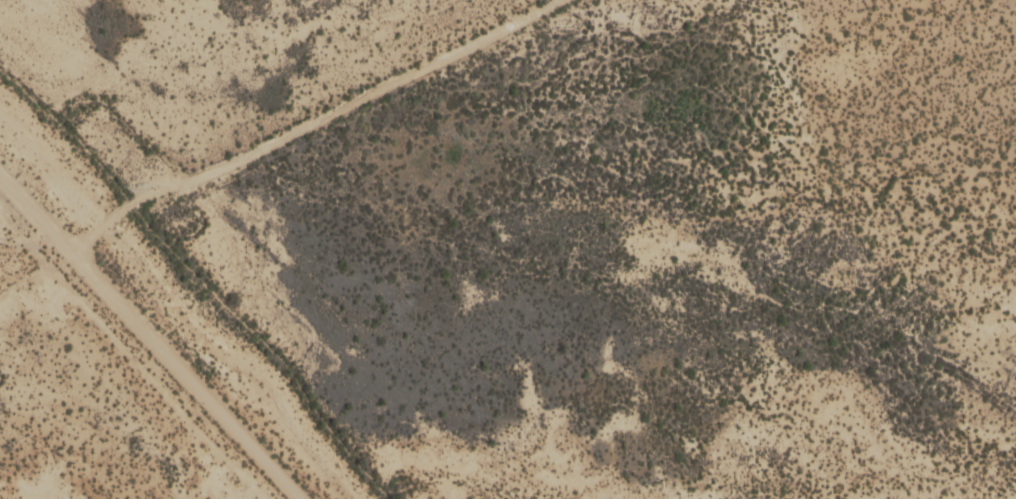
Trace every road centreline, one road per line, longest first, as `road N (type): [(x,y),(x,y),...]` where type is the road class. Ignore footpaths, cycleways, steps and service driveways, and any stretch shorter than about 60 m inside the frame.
road 1 (track): [(318,498),(0,147)]

